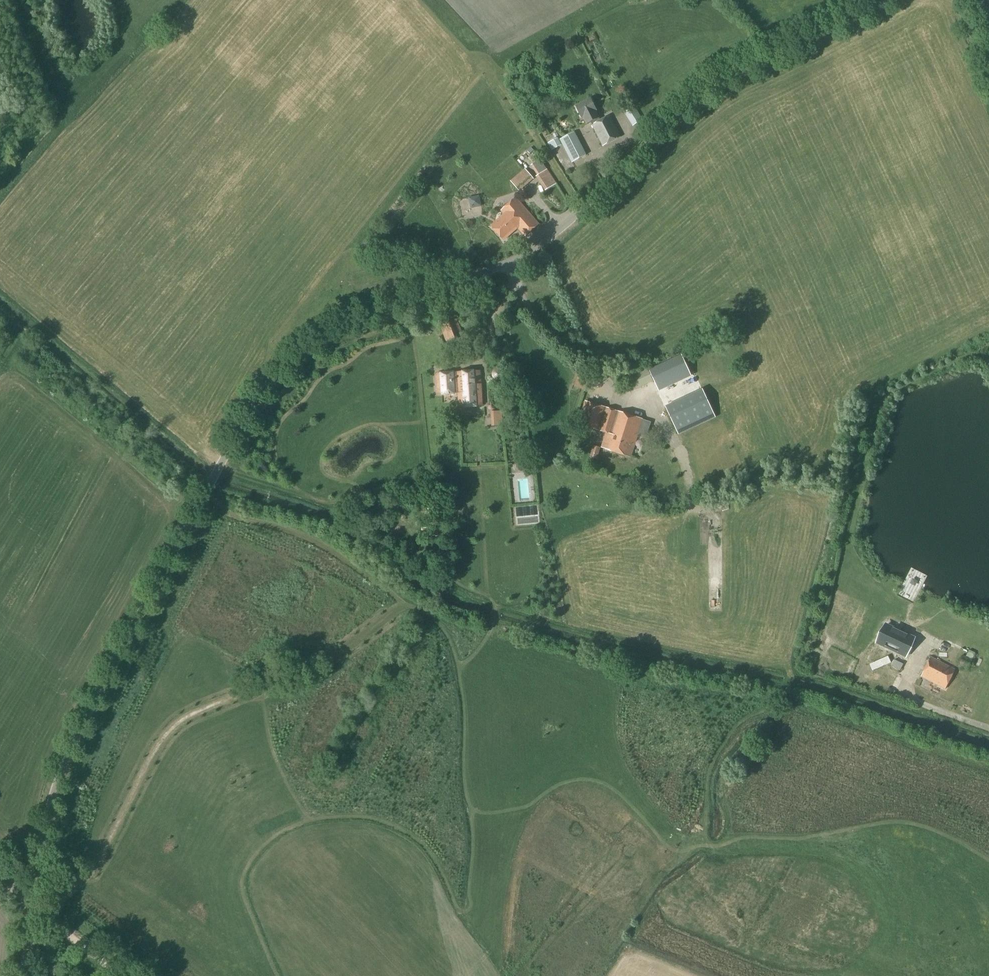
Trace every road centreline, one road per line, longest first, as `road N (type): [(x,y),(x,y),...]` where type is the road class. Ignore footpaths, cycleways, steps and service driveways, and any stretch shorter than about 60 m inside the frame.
road 1 (unclassified): [(33,908),(48,814),(71,744),(273,379),(331,334),(532,249),(714,86),(887,0)]

